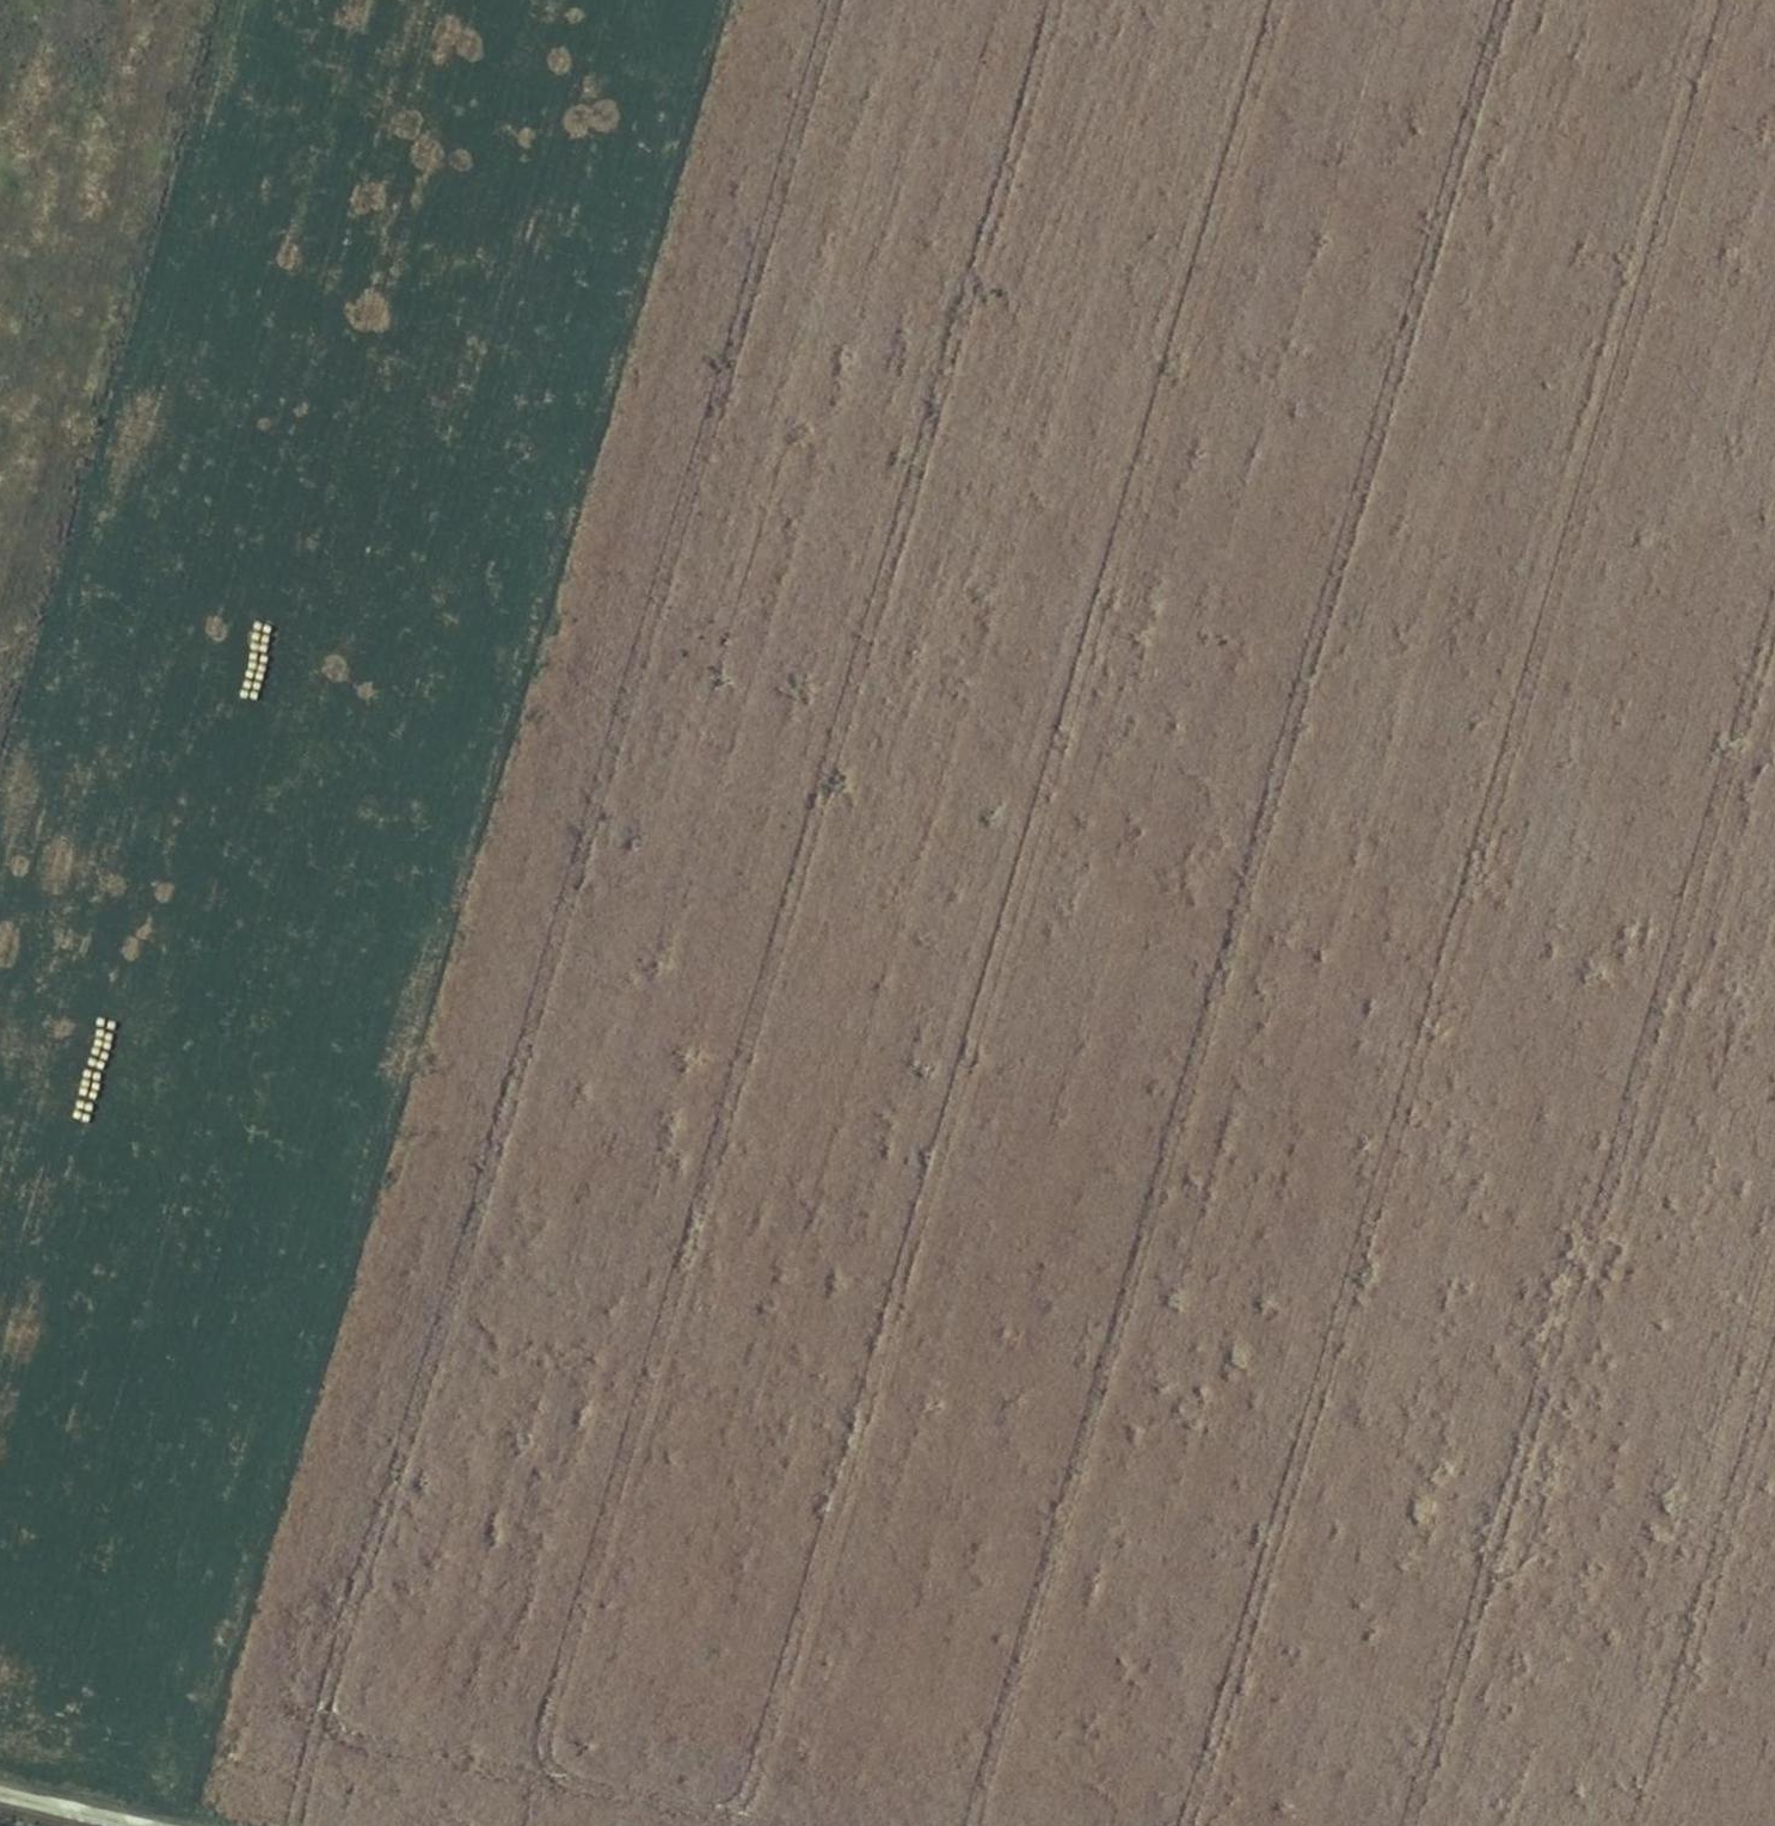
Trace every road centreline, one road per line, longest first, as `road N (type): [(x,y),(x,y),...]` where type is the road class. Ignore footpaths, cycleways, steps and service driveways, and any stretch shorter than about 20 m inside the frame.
road 1 (residential): [(217,1825),(0,1778)]

